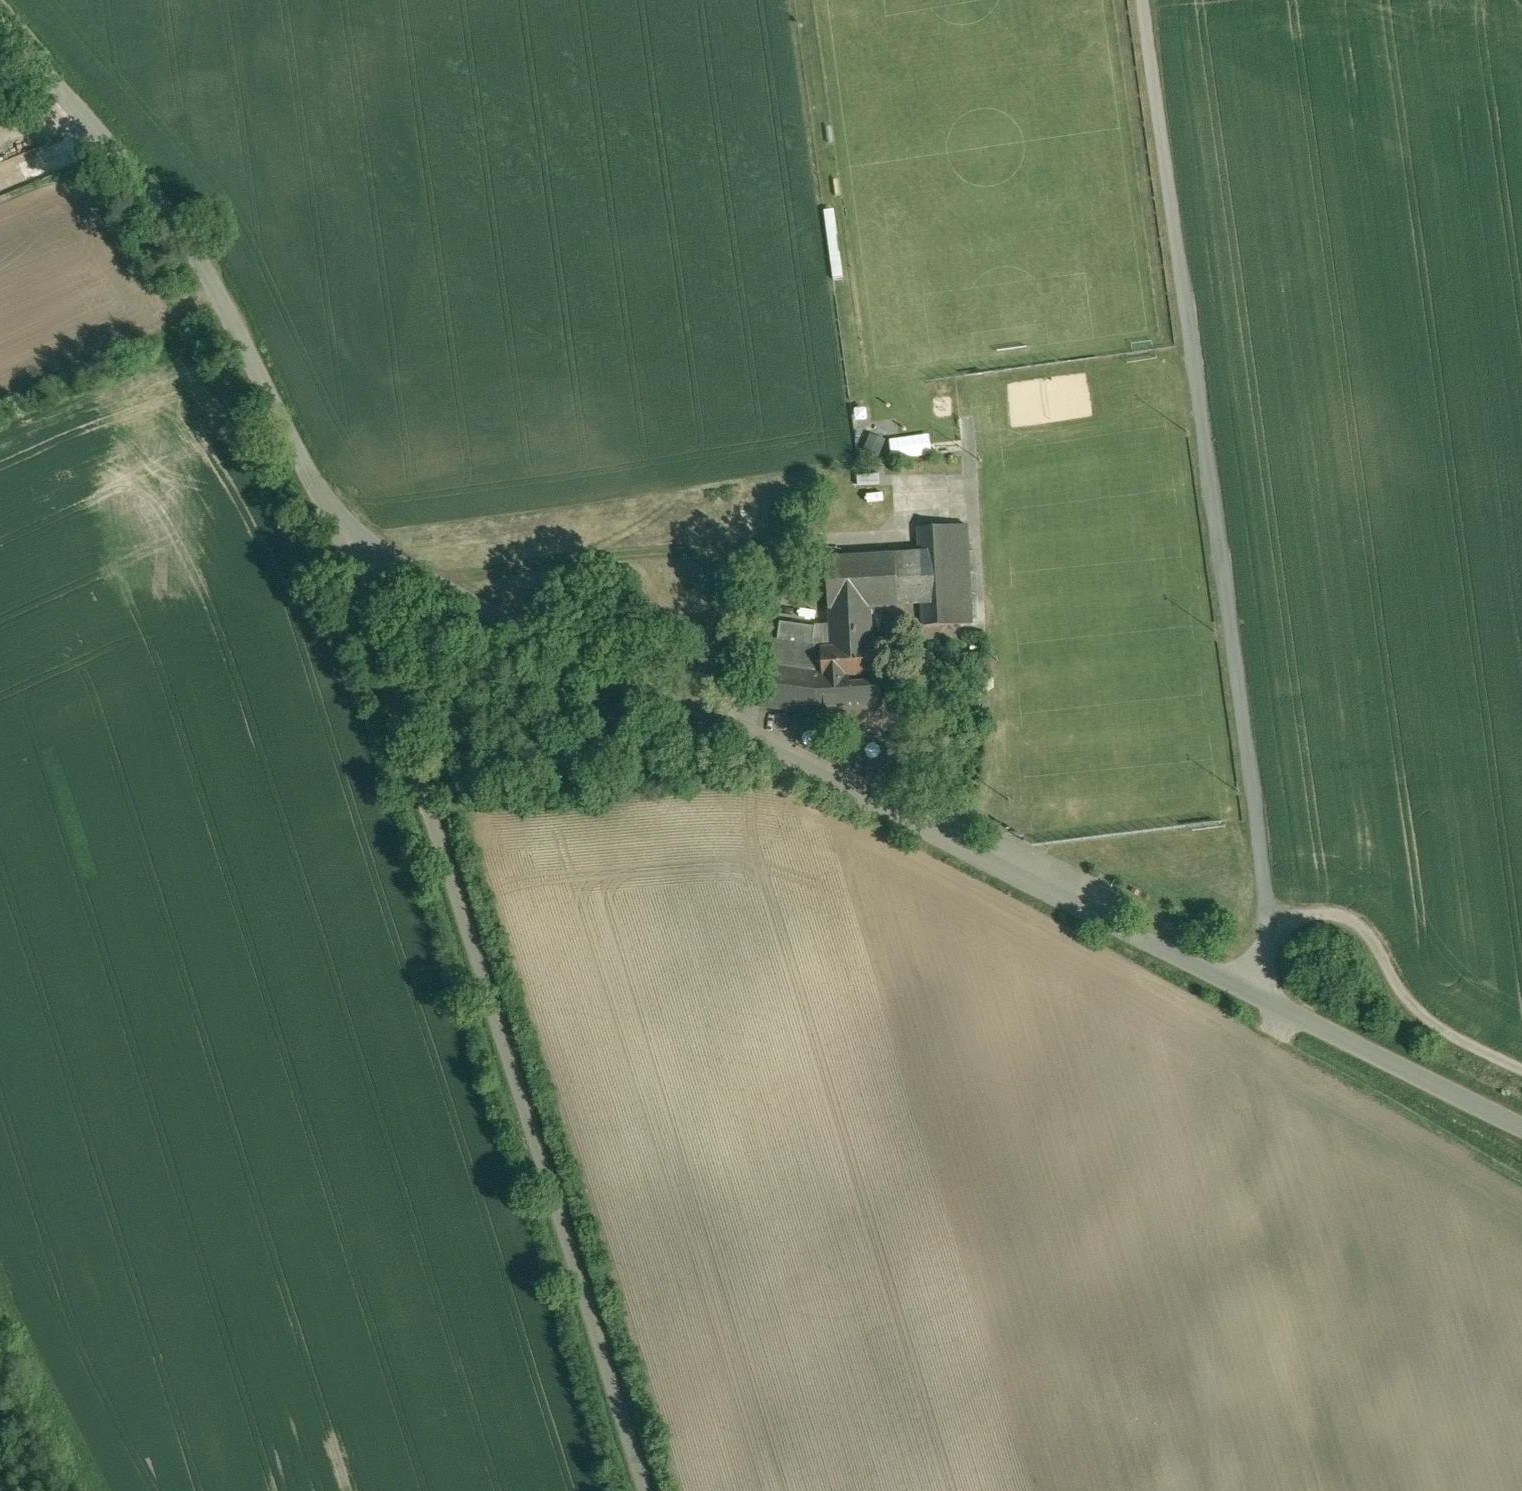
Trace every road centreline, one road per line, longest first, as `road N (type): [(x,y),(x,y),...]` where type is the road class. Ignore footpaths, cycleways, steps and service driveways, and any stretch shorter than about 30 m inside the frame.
road 1 (unclassified): [(1521,1146),(1247,989),(322,515)]
road 2 (unclassified): [(322,515),(636,1490)]
road 3 (track): [(1247,989),(1274,937),(1271,881),(1147,0)]
road 4 (unclassified): [(322,515),(169,224),(0,34)]

